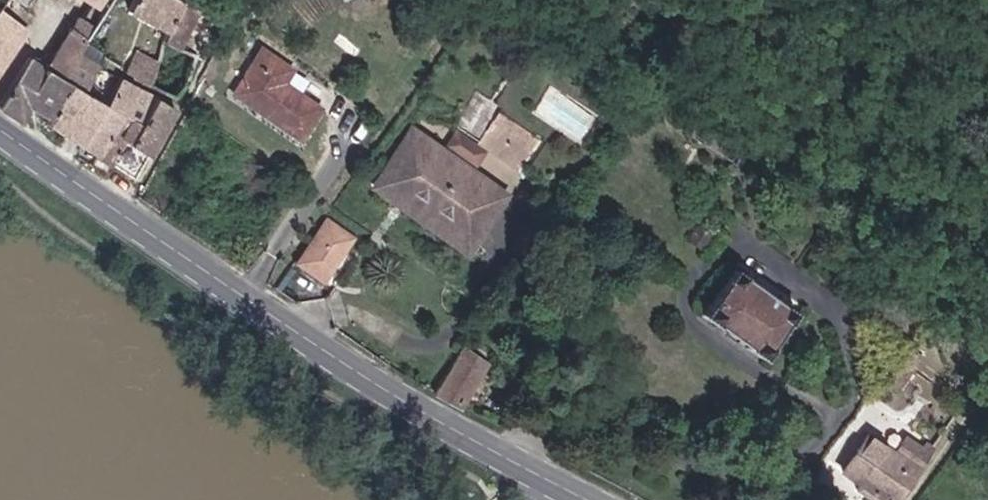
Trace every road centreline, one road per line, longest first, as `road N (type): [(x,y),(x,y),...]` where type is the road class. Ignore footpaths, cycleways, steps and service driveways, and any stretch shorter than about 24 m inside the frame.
road 1 (primary): [(0,127),(309,342),(600,499)]

